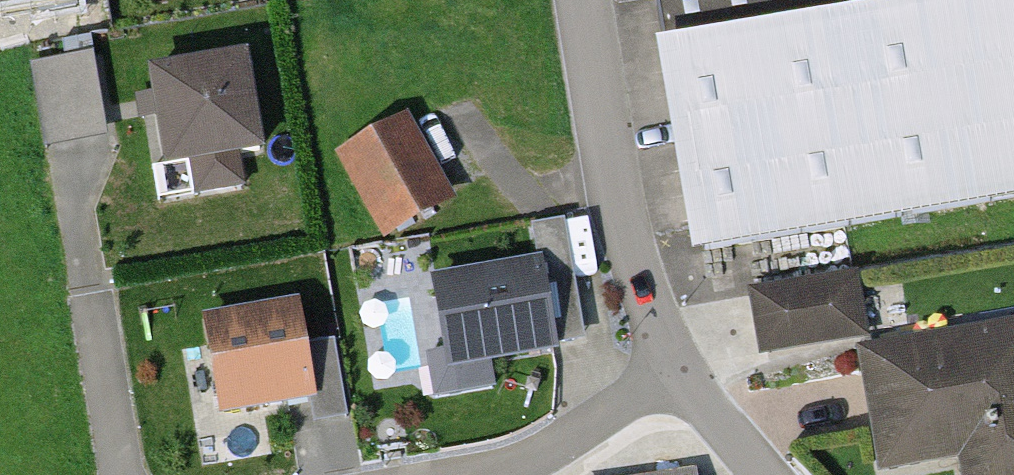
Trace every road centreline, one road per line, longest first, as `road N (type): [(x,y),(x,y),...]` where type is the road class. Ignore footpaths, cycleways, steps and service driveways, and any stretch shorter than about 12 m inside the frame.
road 1 (residential): [(581,0),(637,255),(678,361)]
road 2 (residential): [(678,361),(551,448),(510,467),(463,474)]
road 3 (residential): [(124,474),(90,293)]
road 4 (residential): [(678,361),(768,474)]

